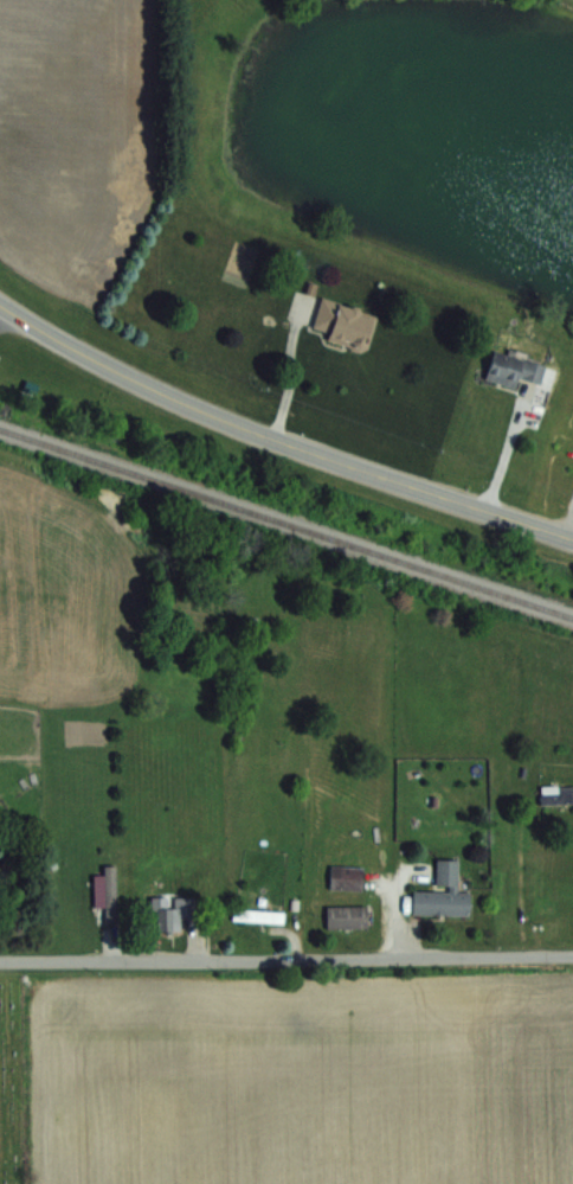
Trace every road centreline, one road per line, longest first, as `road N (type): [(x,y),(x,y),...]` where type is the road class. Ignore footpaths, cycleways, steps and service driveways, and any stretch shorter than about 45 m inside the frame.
road 1 (secondary): [(572,538),(208,412),(110,367),(0,302)]
road 2 (residential): [(0,960),(572,956)]

